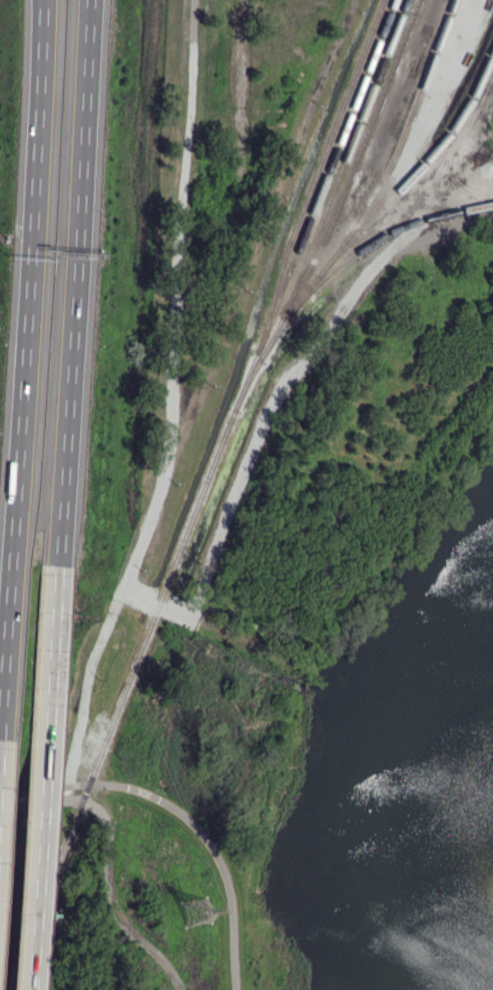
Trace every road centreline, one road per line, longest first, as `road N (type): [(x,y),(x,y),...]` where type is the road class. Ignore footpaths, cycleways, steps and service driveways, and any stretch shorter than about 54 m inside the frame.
road 1 (motorway): [(45,0),(4,739)]
road 2 (motorway): [(65,563),(92,0)]
road 3 (motorway): [(34,989),(65,563)]
road 4 (residential): [(183,989),(120,915),(98,808),(68,797),(0,805)]

